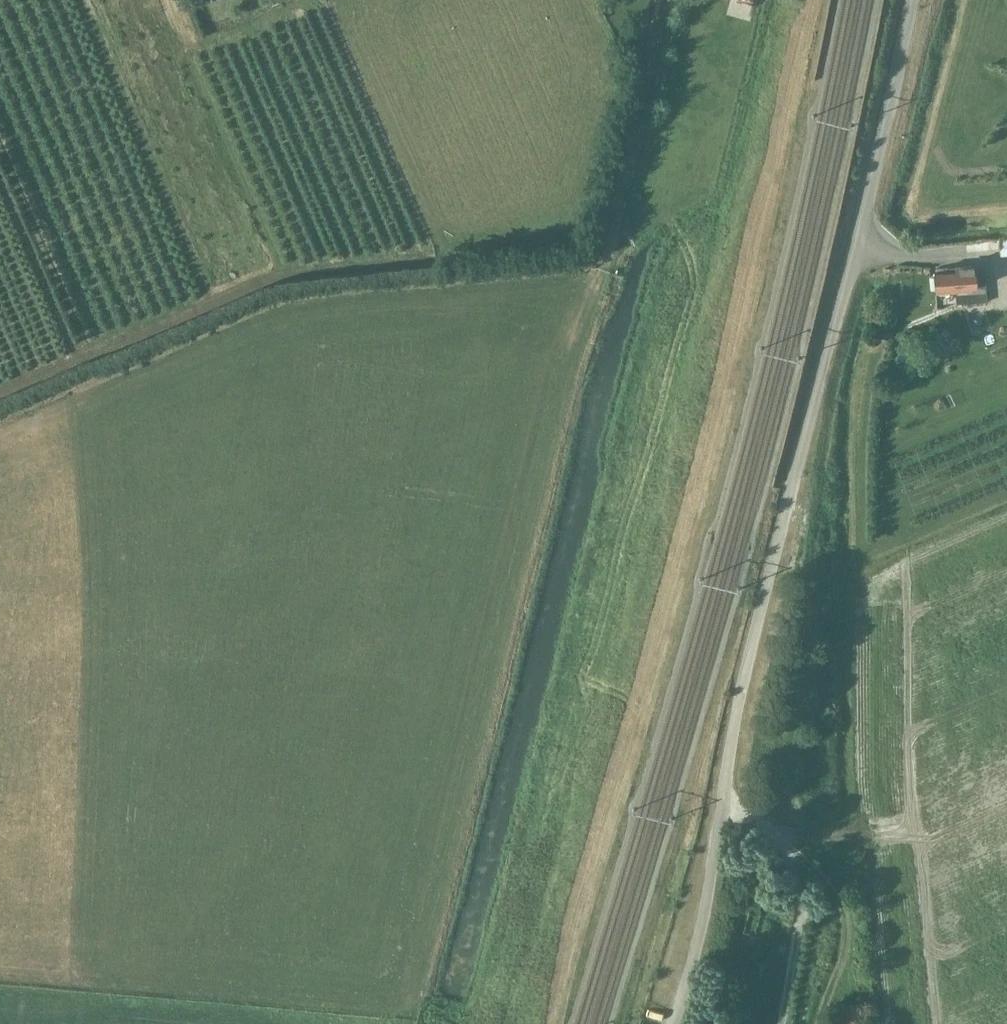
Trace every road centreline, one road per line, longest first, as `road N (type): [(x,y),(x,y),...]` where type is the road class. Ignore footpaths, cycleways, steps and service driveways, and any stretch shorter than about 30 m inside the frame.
road 1 (residential): [(674,1023),(711,890),(750,661),(910,0)]

